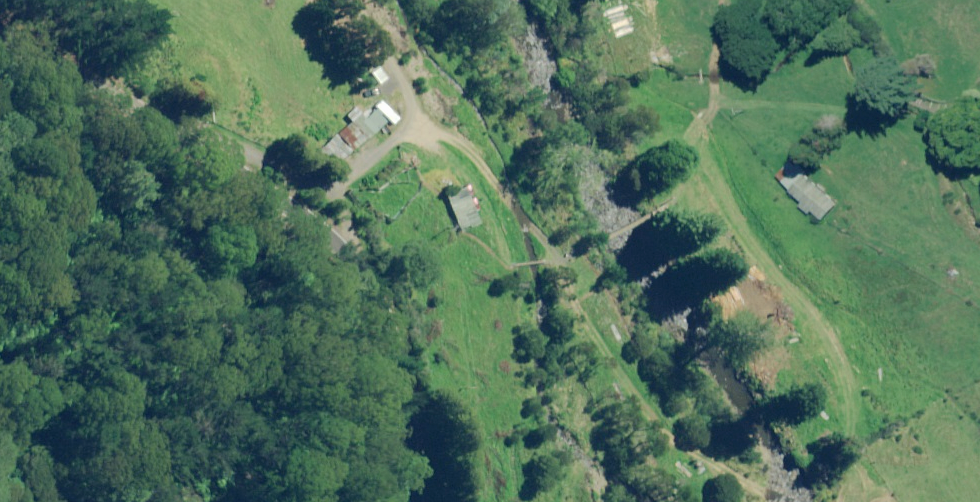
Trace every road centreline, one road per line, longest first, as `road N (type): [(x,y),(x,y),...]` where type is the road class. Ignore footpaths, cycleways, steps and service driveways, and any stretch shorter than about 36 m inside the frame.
road 1 (tertiary): [(0,31),(193,140),(300,213),(358,267),(401,345),(417,501)]
road 2 (track): [(416,116),(481,208),(545,254),(712,501)]
road 3 (track): [(193,140),(249,153),(341,195),(358,267)]
road 4 (track): [(831,501),(979,433)]
road 5 (track): [(334,0),(416,116)]

